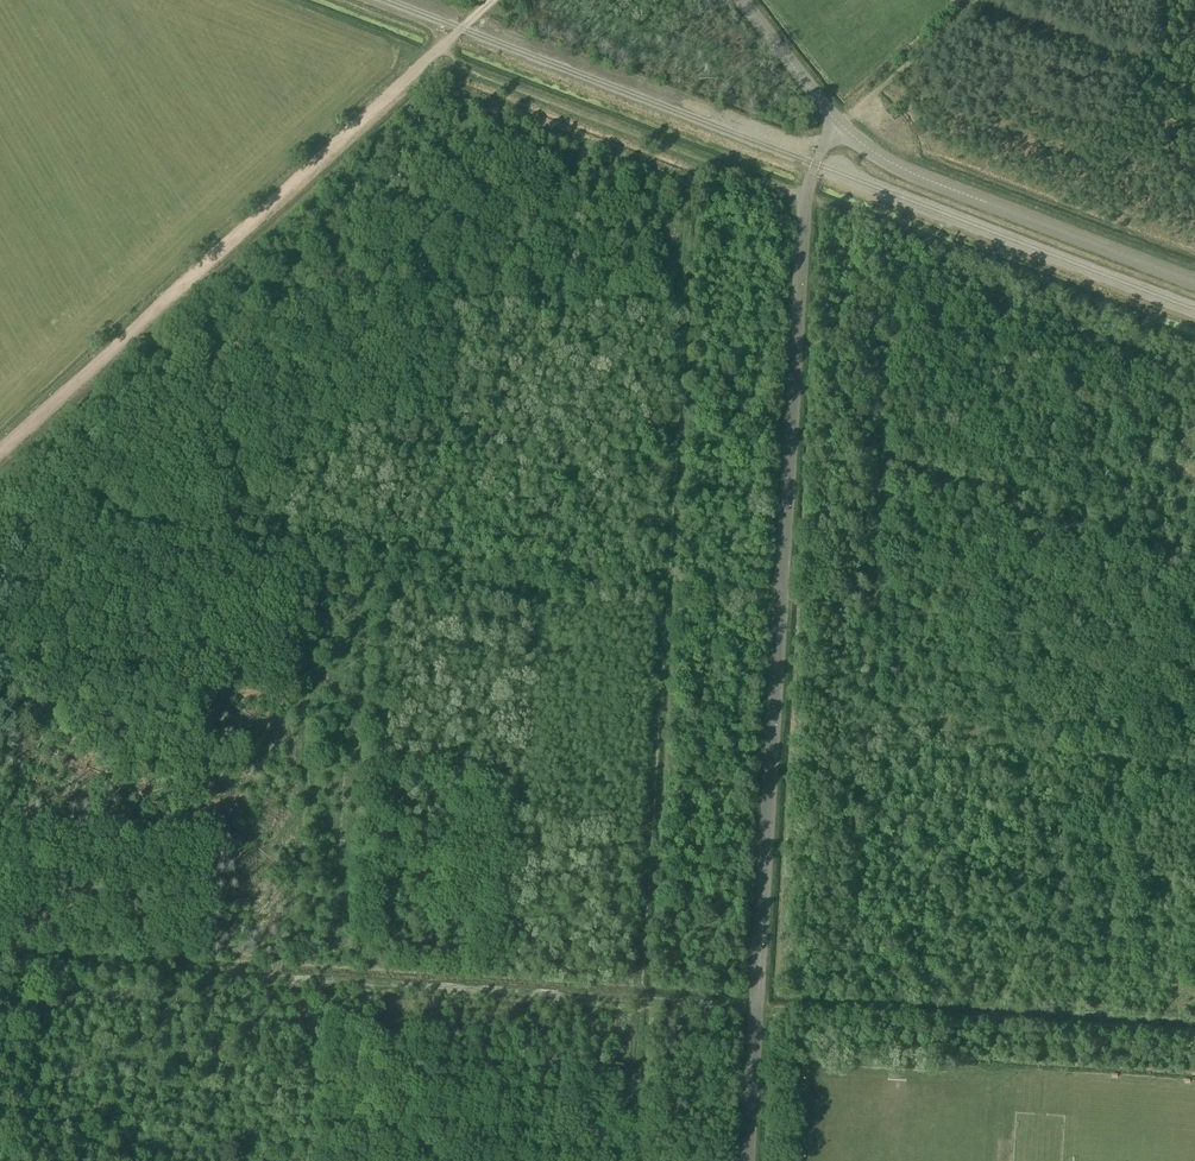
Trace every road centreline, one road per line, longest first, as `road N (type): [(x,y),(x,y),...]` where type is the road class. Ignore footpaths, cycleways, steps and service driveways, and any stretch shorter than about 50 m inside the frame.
road 1 (unclassified): [(746,1160),(805,196),(825,143),(841,125)]
road 2 (track): [(439,48),(0,449)]
road 3 (track): [(20,683),(310,701),(296,913),(278,978)]
road 4 (unclassified): [(1194,282),(918,176),(841,125)]
road 5 (track): [(756,1006),(375,984)]
road 6 (track): [(460,61),(805,196)]
road 7 (track): [(278,978),(0,960)]
road 8 (track): [(0,863),(6,740),(20,683)]
road 9 (track): [(375,984),(366,1160)]
road 10 (unclassified): [(841,125),(742,0)]
road 11 (track): [(0,1050),(56,1160)]

